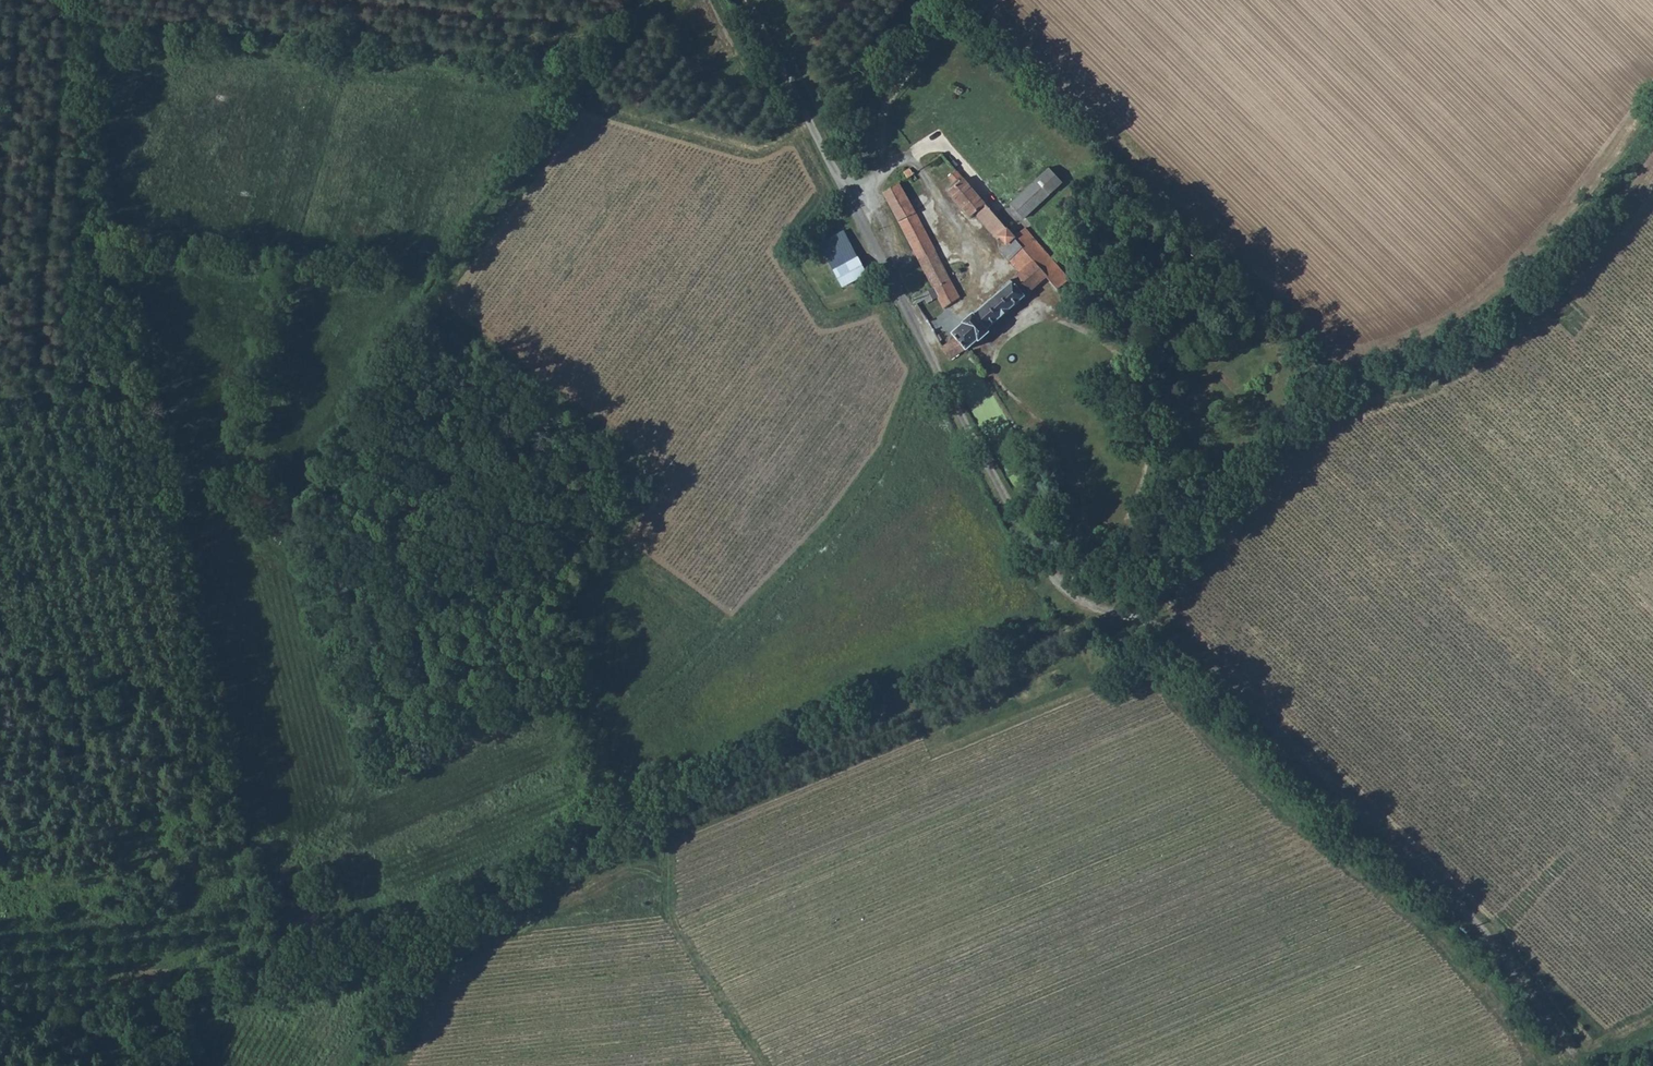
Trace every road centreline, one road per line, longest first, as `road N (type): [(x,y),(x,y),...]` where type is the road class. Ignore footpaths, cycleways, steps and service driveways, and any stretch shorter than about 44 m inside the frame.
road 1 (unclassified): [(752,0),(935,365),(1067,603),(1172,636),(1220,671),(1409,851),(1503,955),(1582,1065)]

